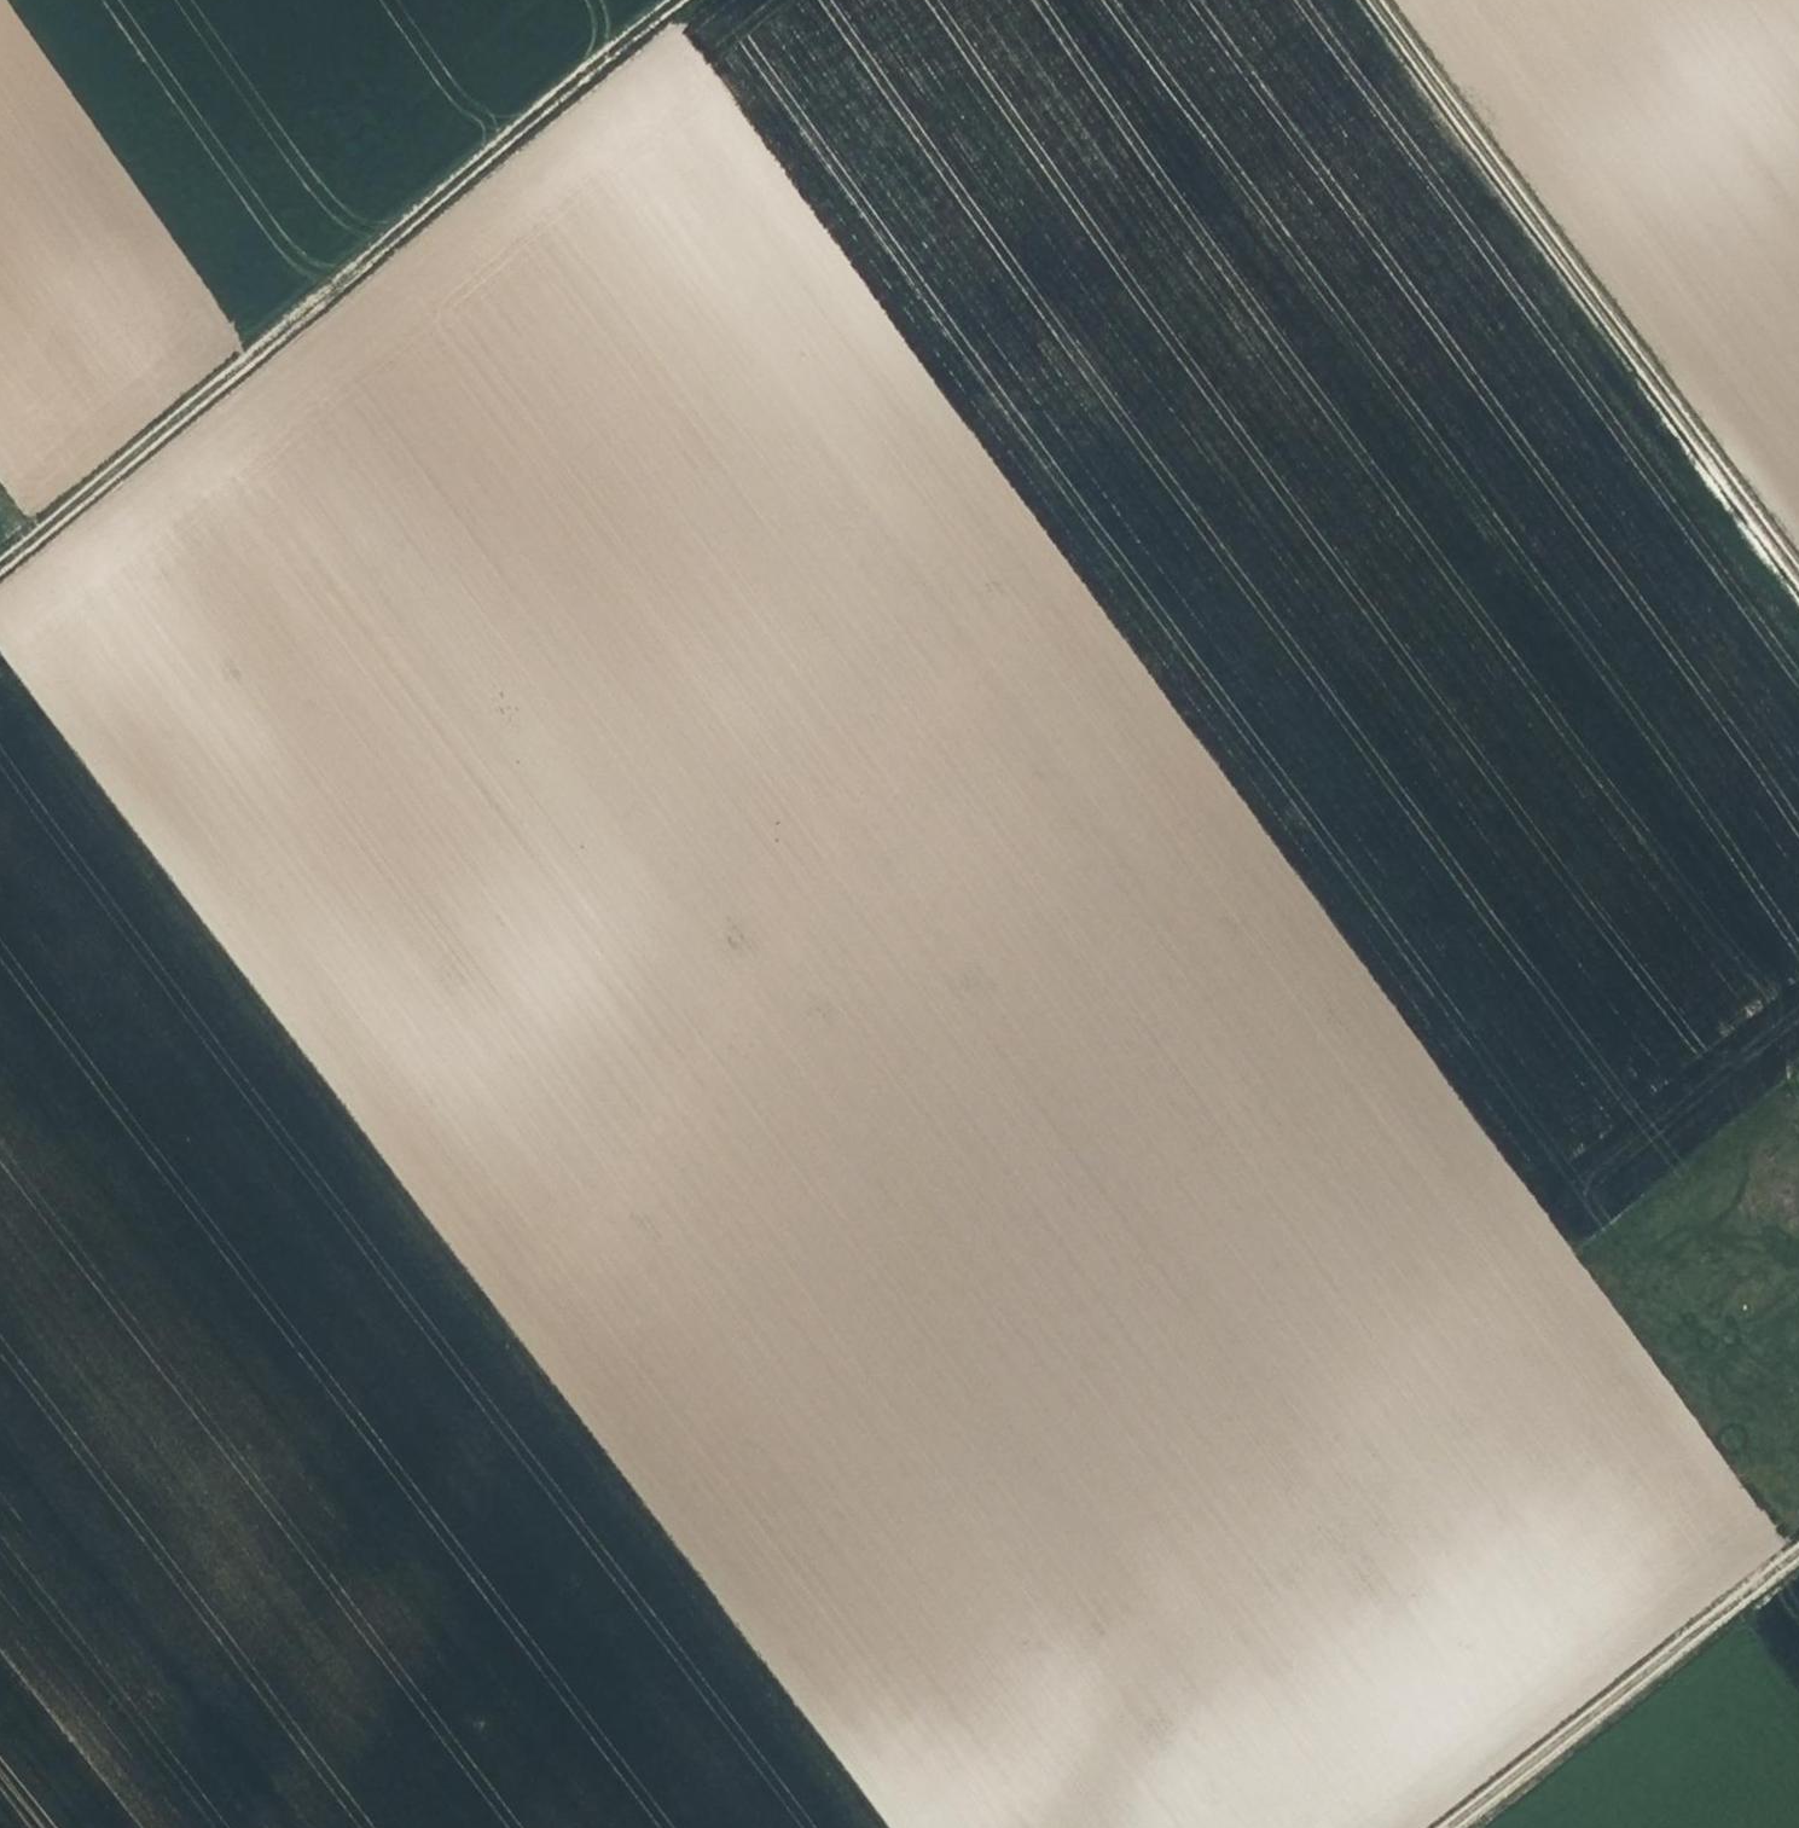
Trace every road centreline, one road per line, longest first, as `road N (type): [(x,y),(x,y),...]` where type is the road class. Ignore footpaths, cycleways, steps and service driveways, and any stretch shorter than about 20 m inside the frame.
road 1 (track): [(682,0),(0,561)]
road 2 (track): [(1798,585),(1366,0)]
road 3 (track): [(1432,1827),(1798,1545)]

